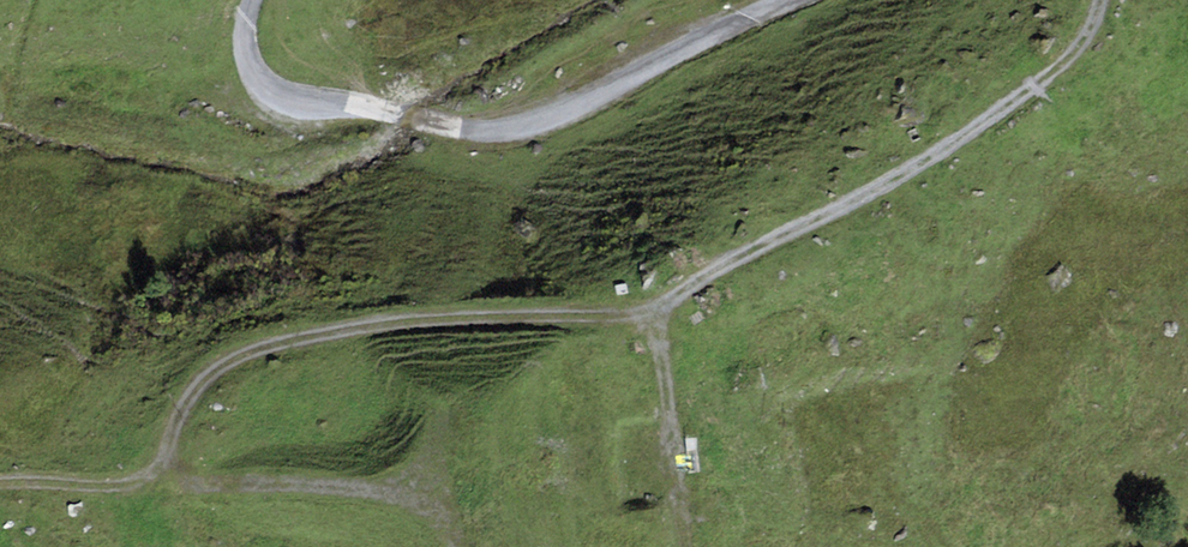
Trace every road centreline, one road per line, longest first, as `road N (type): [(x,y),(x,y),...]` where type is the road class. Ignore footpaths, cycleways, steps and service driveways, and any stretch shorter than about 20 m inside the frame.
road 1 (track): [(0,481),(152,480),(192,386),(254,341),(431,315),(644,308),(789,235),(1021,97),(1096,31),(1104,0)]
road 2 (track): [(454,546),(429,514),(393,494),(152,480)]
road 3 (track): [(683,546),(644,308)]

